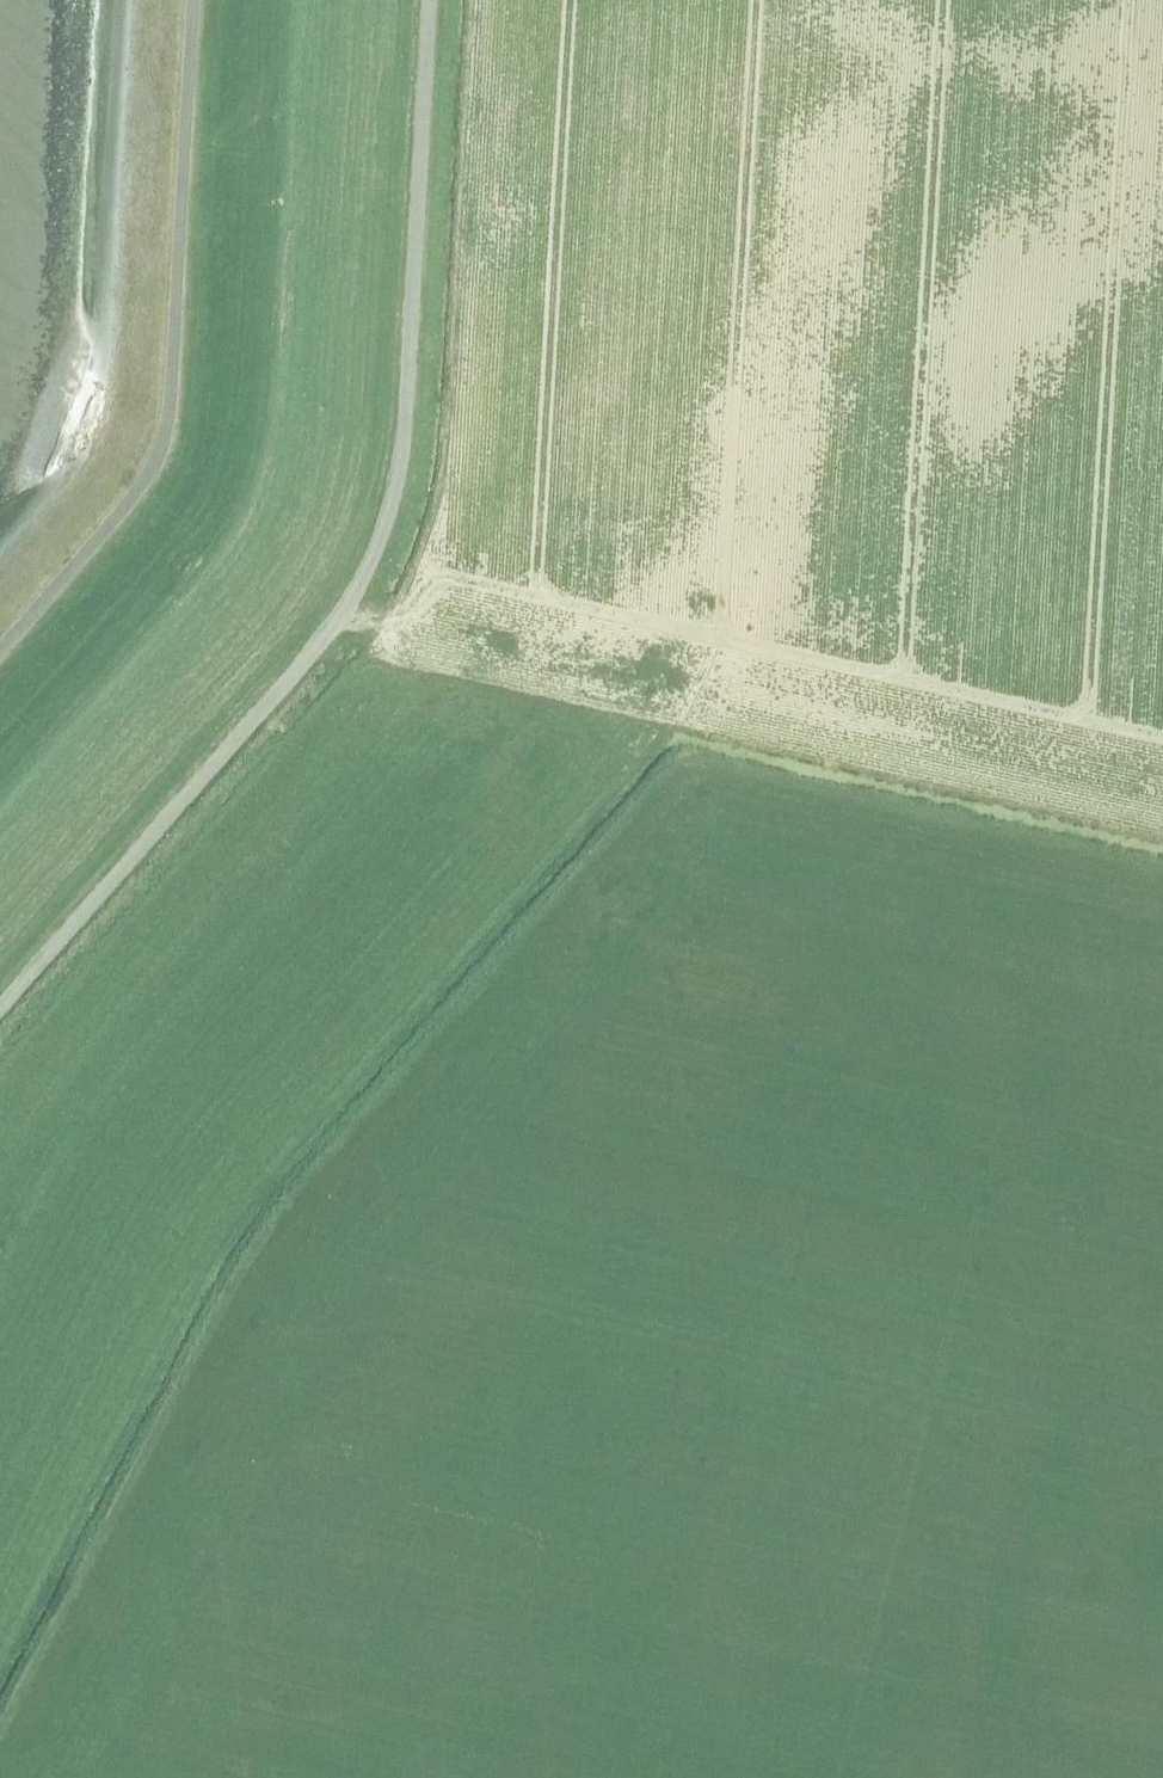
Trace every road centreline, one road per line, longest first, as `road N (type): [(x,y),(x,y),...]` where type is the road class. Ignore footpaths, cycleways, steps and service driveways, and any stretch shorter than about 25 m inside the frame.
road 1 (tertiary): [(0,1014),(291,681),(343,616),(378,551),(398,480),(408,401),(431,0)]

